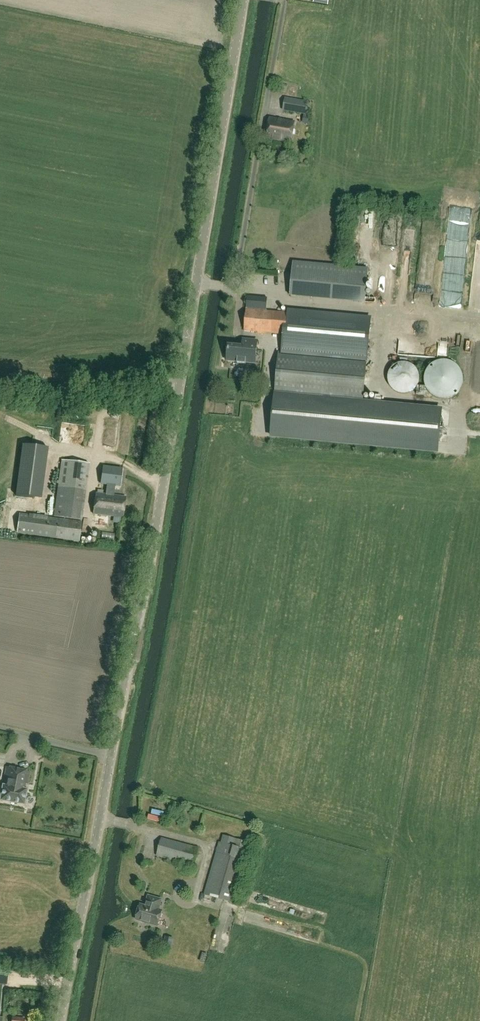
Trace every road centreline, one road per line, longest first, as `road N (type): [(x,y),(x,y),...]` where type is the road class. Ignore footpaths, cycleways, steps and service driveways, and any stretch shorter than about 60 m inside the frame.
road 1 (tertiary): [(63,1020),(248,0)]

